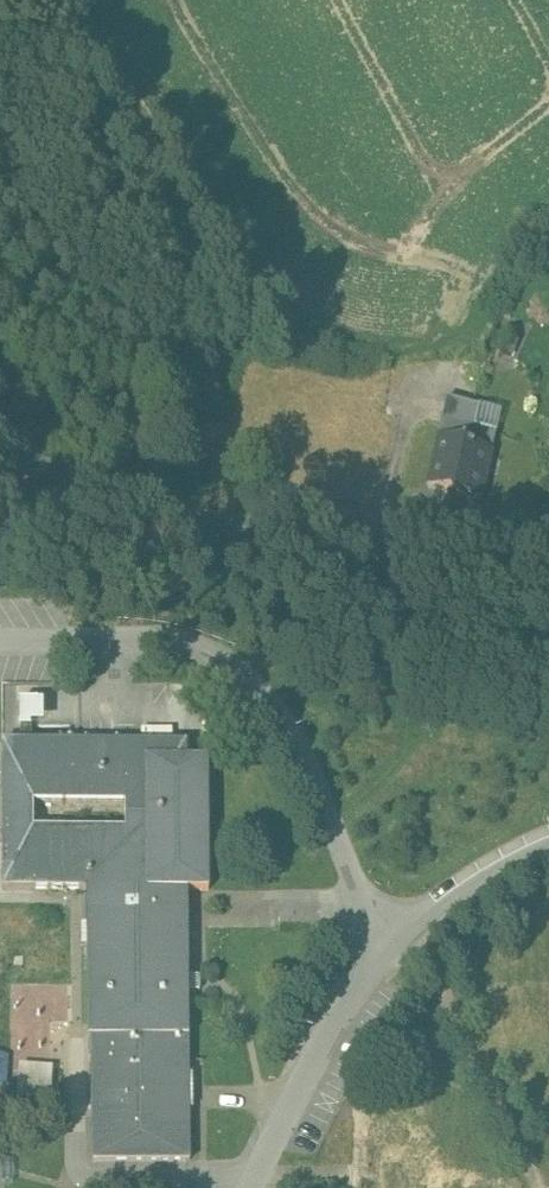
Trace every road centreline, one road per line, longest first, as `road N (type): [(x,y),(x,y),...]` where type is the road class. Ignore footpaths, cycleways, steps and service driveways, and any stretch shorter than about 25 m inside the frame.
road 1 (unclassified): [(0,423),(155,486),(548,523)]

